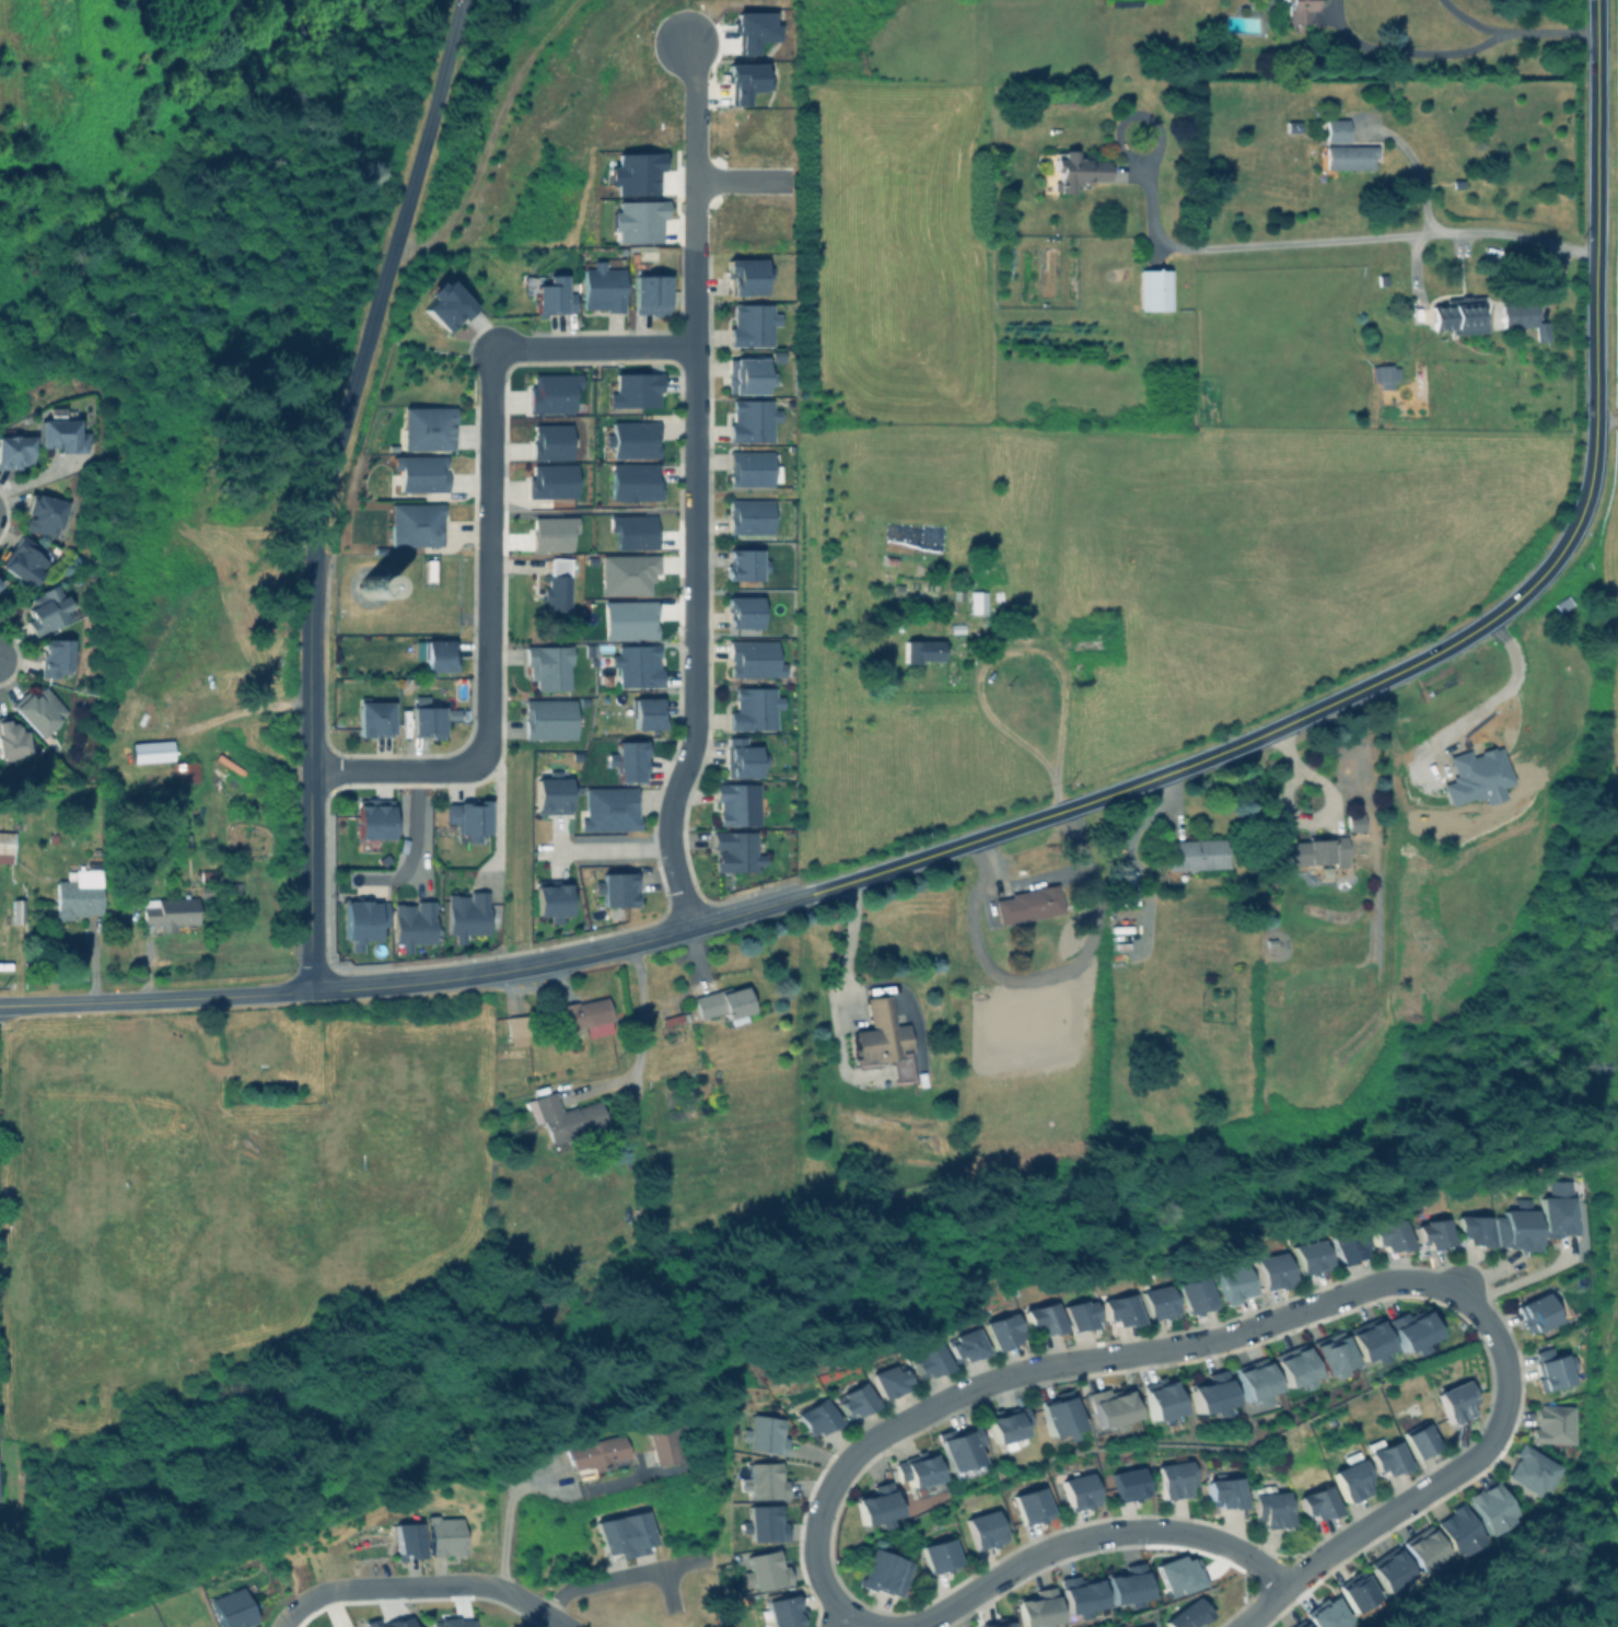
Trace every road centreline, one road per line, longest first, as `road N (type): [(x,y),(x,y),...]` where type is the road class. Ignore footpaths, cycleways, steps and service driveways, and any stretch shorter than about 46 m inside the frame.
road 1 (residential): [(1279,1590),(1488,1445),(1505,1369),(1489,1326),(1464,1294),(1375,1283),(1225,1337),(1056,1365),(953,1396),(854,1453),(823,1503),(815,1537)]
road 2 (tertiary): [(800,897),(1232,748),(1442,649),(1491,618),(1563,550),(1590,495),(1596,420)]
road 3 (residential): [(666,828),(691,723),(695,85),(685,45)]
road 4 (residential): [(471,0),(366,347),(317,549)]
road 5 (tertiary): [(313,991),(548,965),(800,897)]
road 6 (residential): [(317,549),(313,991)]
road 7 (residential): [(1597,257),(1495,234),(1178,248)]
road 8 (tertiary): [(1596,420),(1597,0)]
road 9 (residential): [(905,1626),(1047,1552),(1124,1533),(1163,1532),(1244,1553),(1279,1590)]
road 10 (residential): [(474,757),(486,729),(497,357)]
road 11 (tertiary): [(313,991),(0,1005)]
road 12 (residential): [(497,357),(508,349),(692,348)]
road 13 (residential): [(548,1615),(568,1591),(702,1559)]
road 14 (residential): [(559,1623),(491,1585),(403,1587)]
road 15 (residential): [(313,772),(446,771),(474,757)]
road 16 (residential): [(403,1587),(339,1590),(303,1602),(284,1626)]

